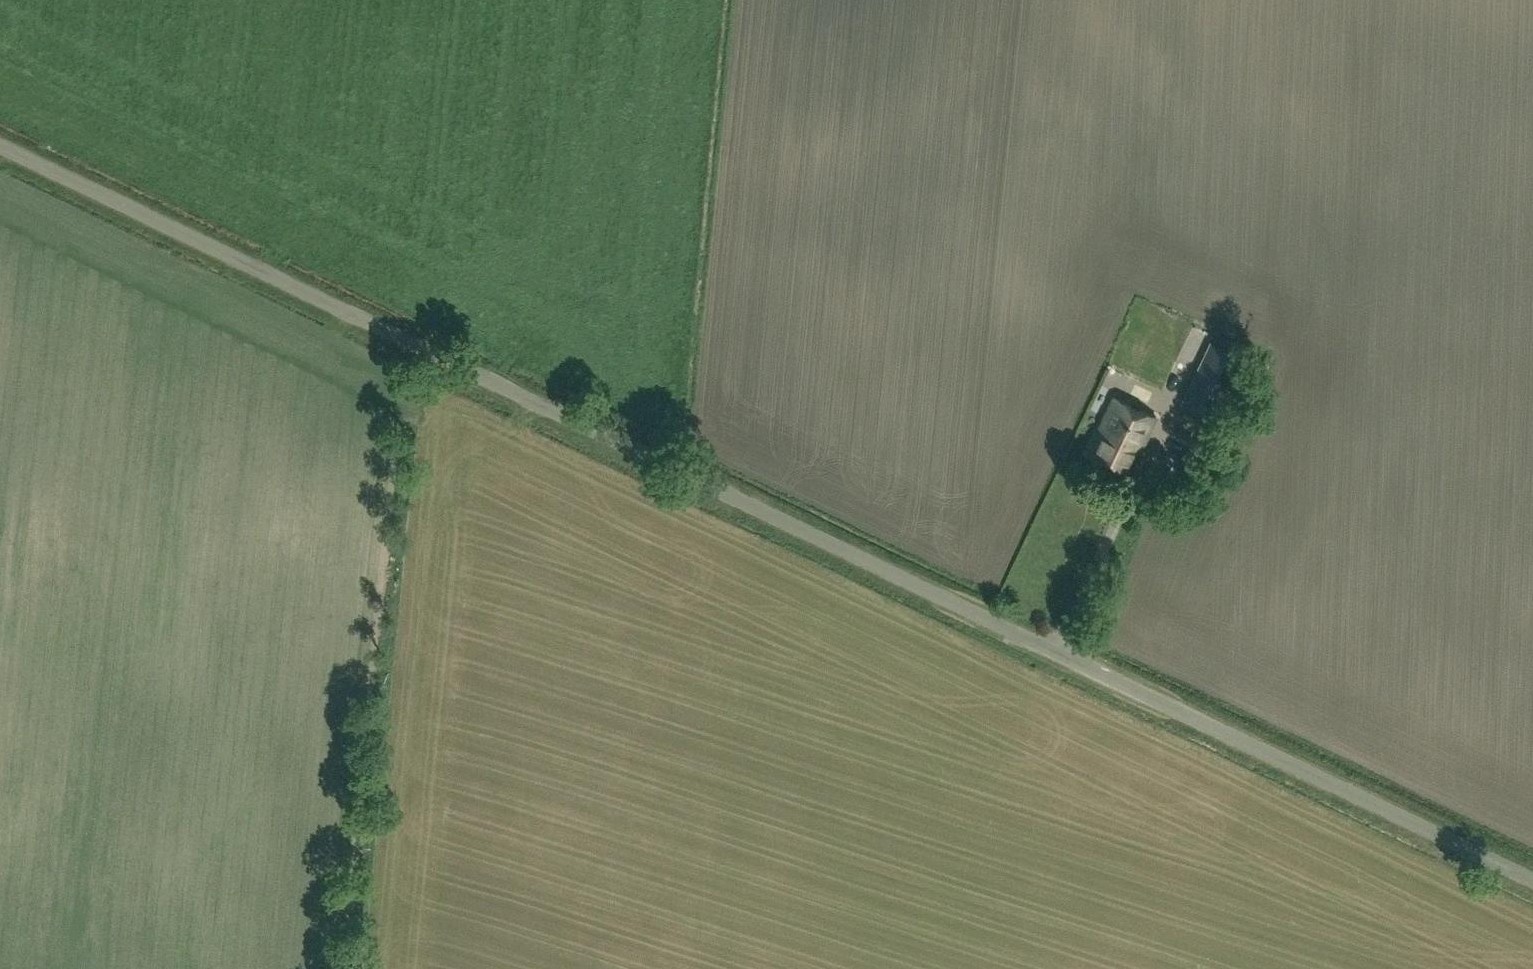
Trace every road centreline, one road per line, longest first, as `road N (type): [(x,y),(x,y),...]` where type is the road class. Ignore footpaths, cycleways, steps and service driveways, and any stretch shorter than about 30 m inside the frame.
road 1 (unclassified): [(1532,881),(0,146)]

